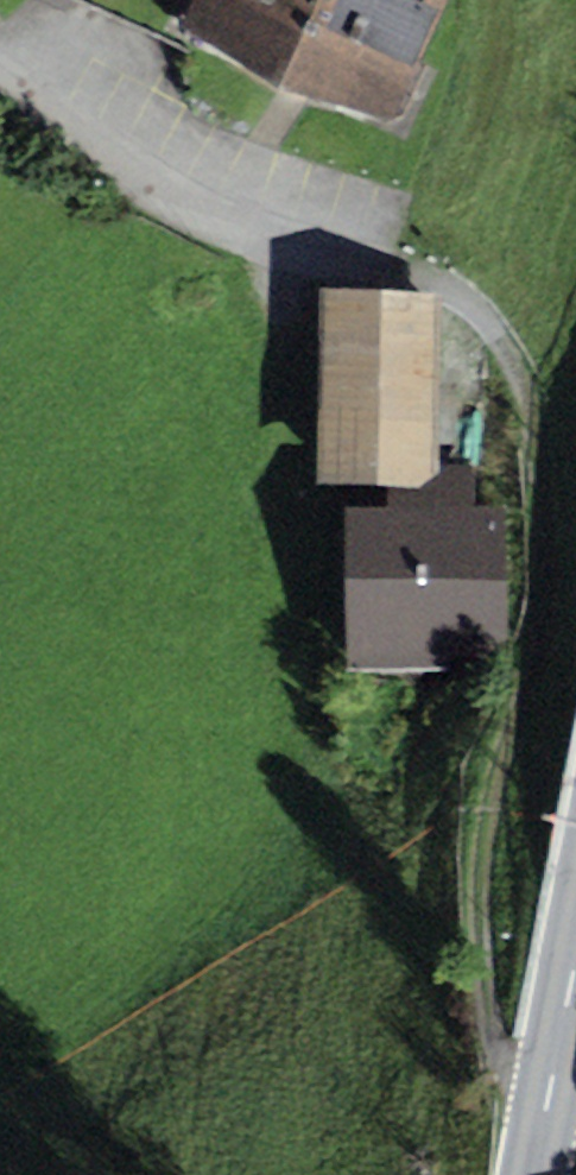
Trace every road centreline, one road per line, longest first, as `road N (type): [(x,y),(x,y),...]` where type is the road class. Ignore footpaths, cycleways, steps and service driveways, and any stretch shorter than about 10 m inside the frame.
road 1 (track): [(371,254),(476,301),(528,390),(546,616),(482,888),(542,1152)]
road 2 (unclassified): [(0,80),(197,198),(371,254)]
road 3 (tertiary): [(537,1174),(575,1001)]

